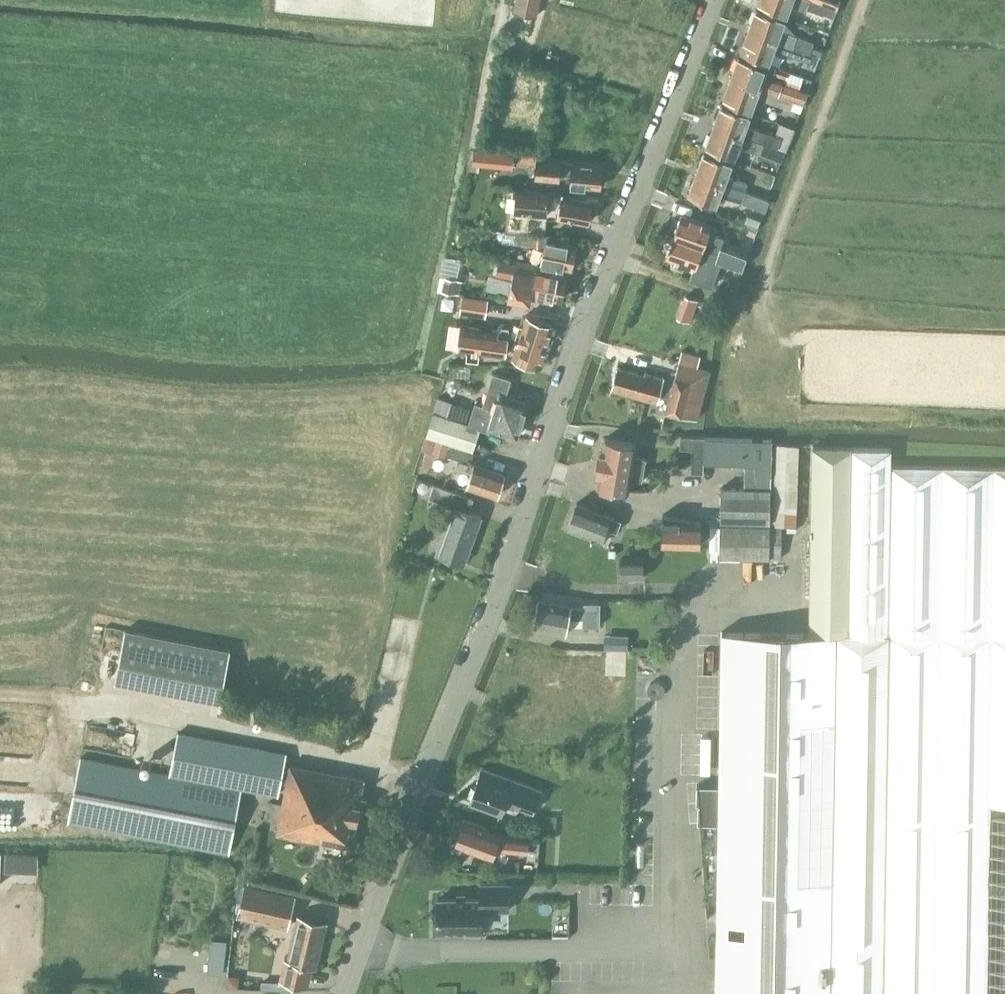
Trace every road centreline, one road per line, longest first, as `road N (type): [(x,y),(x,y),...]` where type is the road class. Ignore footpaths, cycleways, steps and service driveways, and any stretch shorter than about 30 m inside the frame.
road 1 (tertiary): [(347,993),(407,832),(412,793),(492,606),(710,0)]
road 2 (track): [(0,695),(166,717),(318,756),(412,793)]

